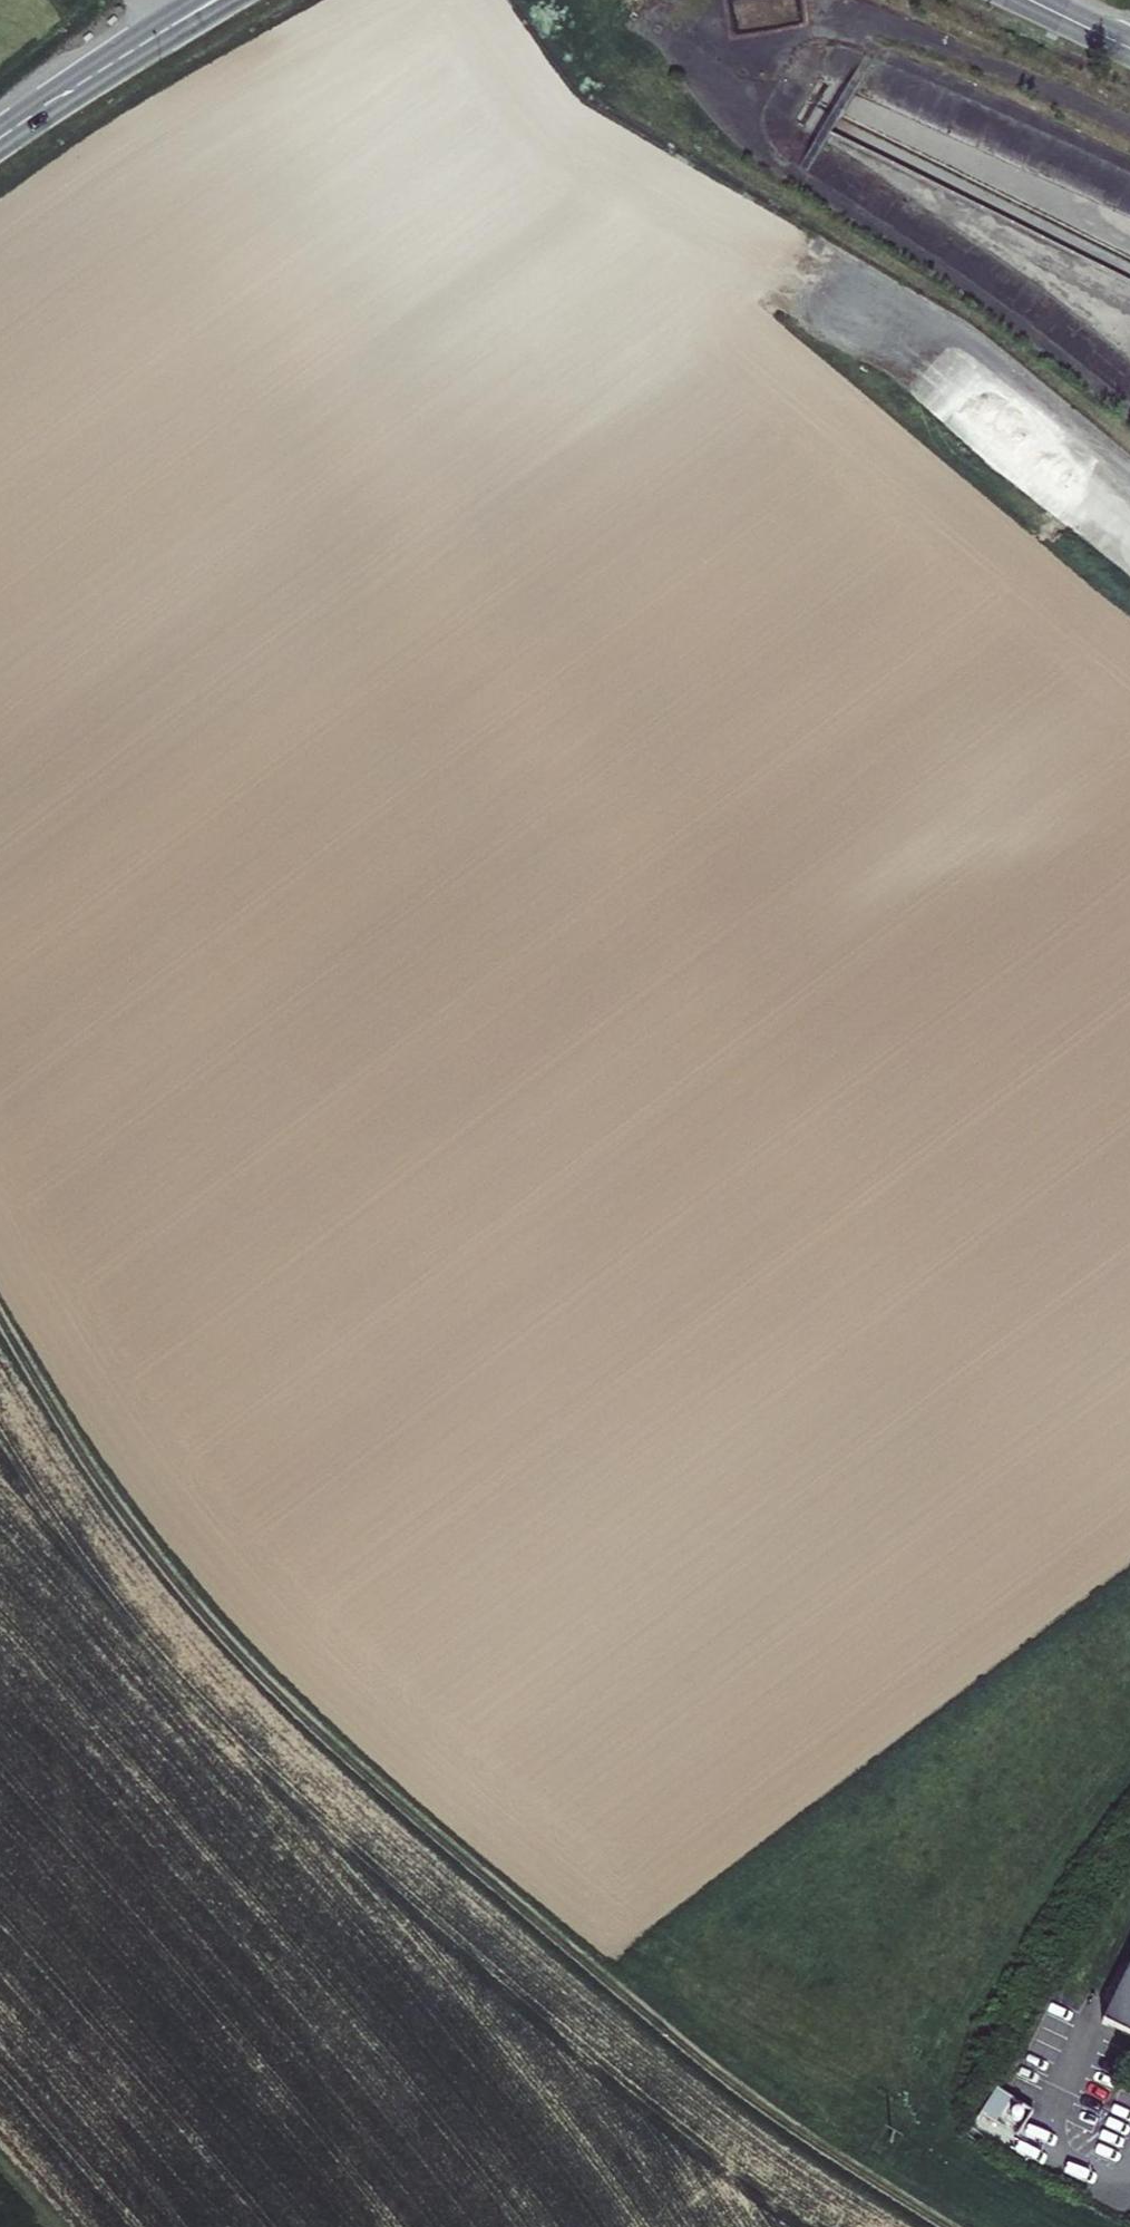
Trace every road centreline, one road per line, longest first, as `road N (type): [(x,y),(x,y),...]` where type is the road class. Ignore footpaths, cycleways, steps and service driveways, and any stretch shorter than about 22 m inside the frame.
road 1 (track): [(0,1322),(124,1525),(304,1731),(566,1959),(784,2126),(944,2226)]
road 2 (secondary): [(217,0),(0,139)]

